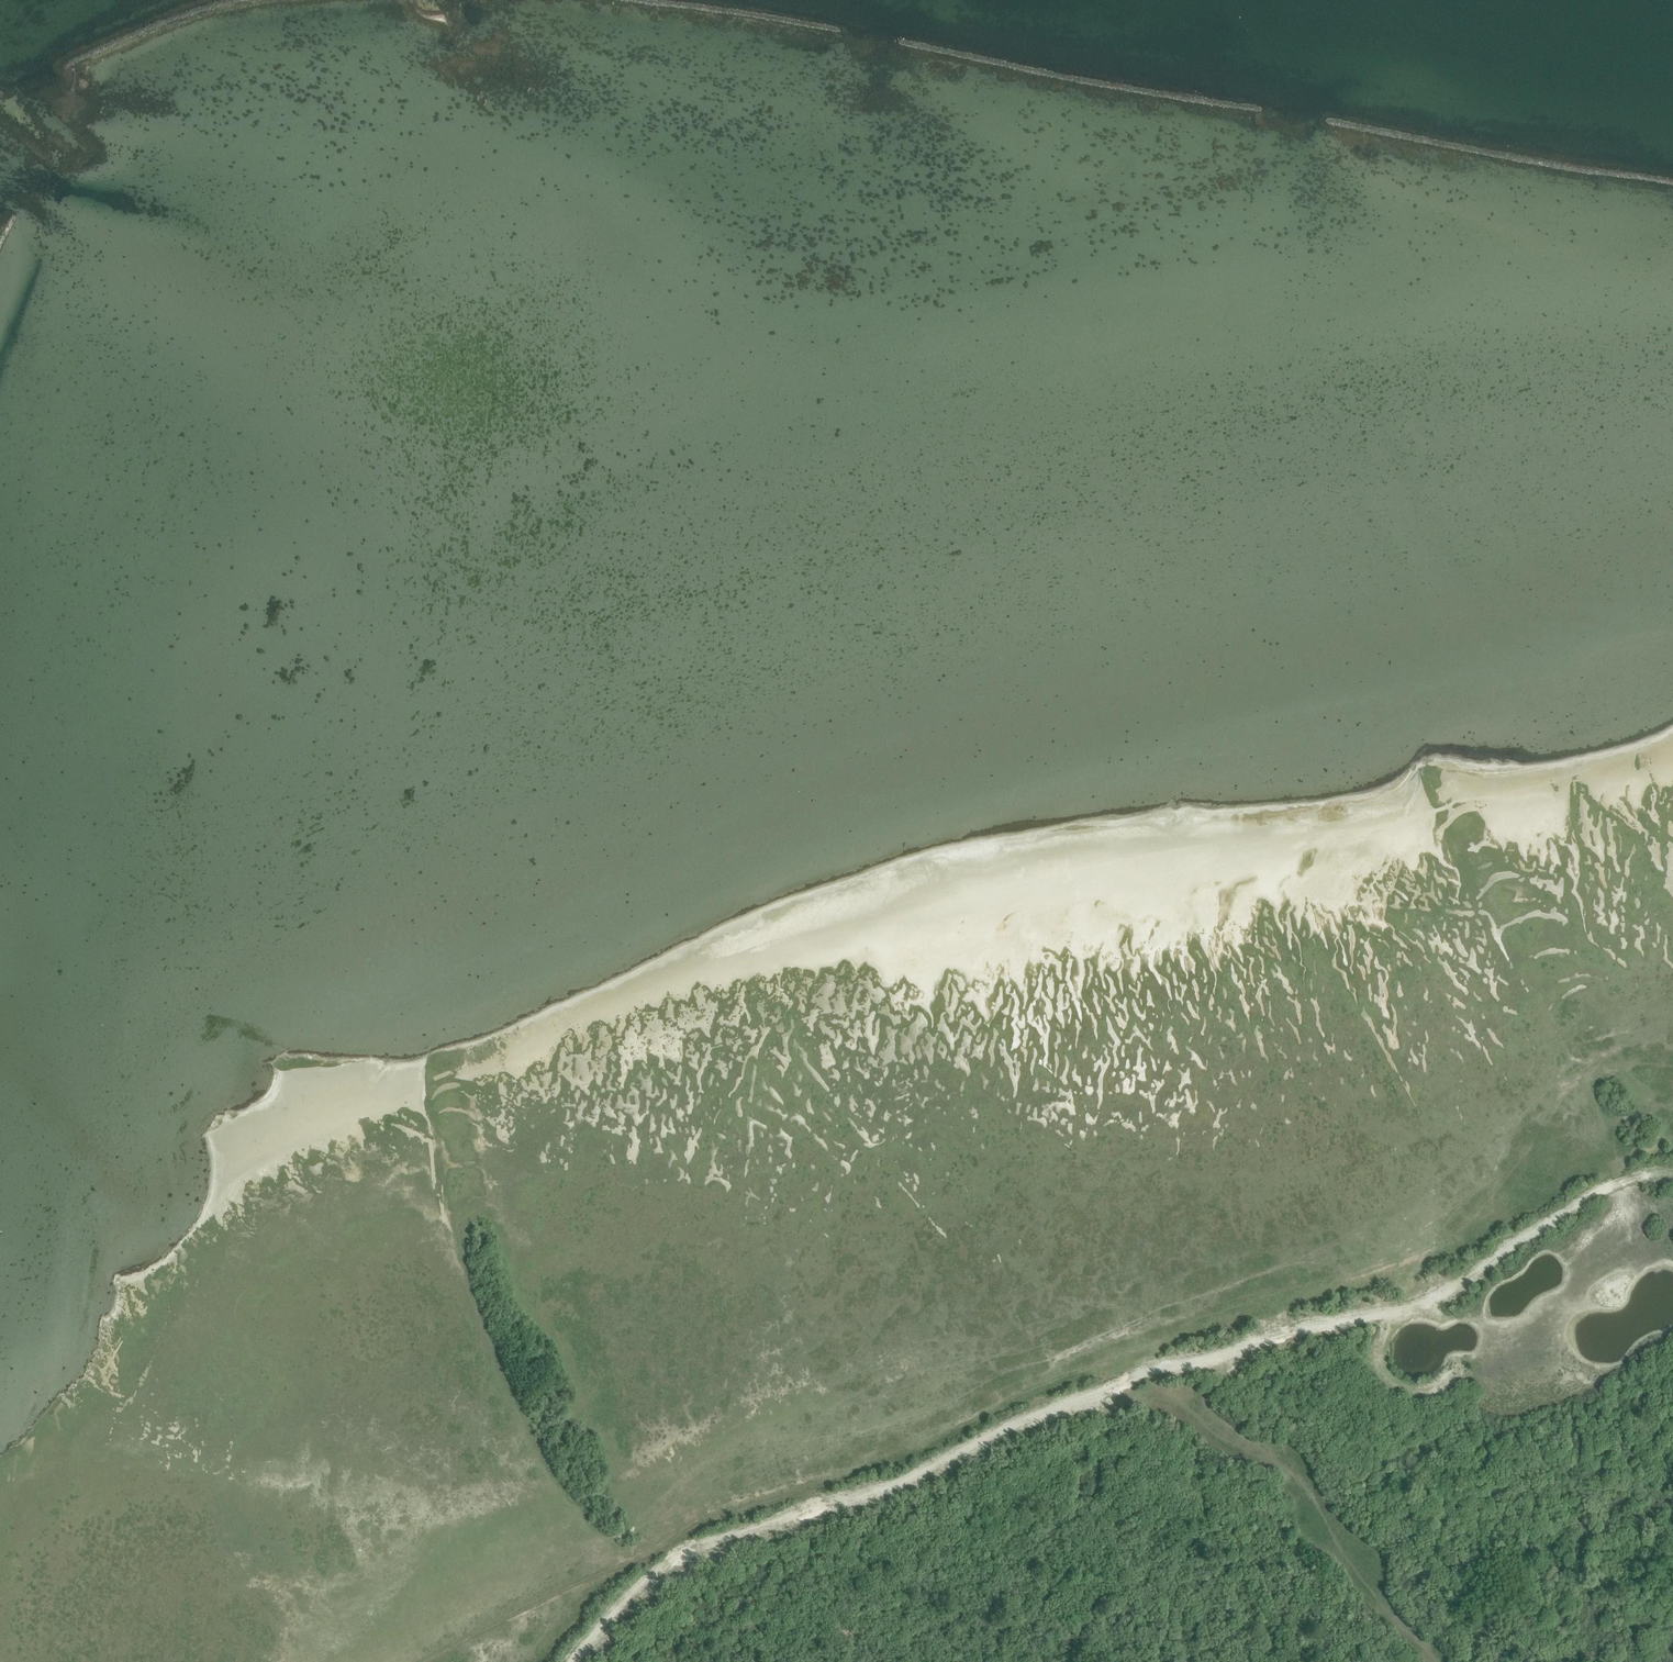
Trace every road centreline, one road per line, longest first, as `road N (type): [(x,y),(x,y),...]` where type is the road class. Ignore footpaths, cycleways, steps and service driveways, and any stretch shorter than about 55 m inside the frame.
road 1 (track): [(1137,1344),(1153,1375),(1186,1408),(1269,1449),(1305,1482),(1389,1611),(1435,1661)]

